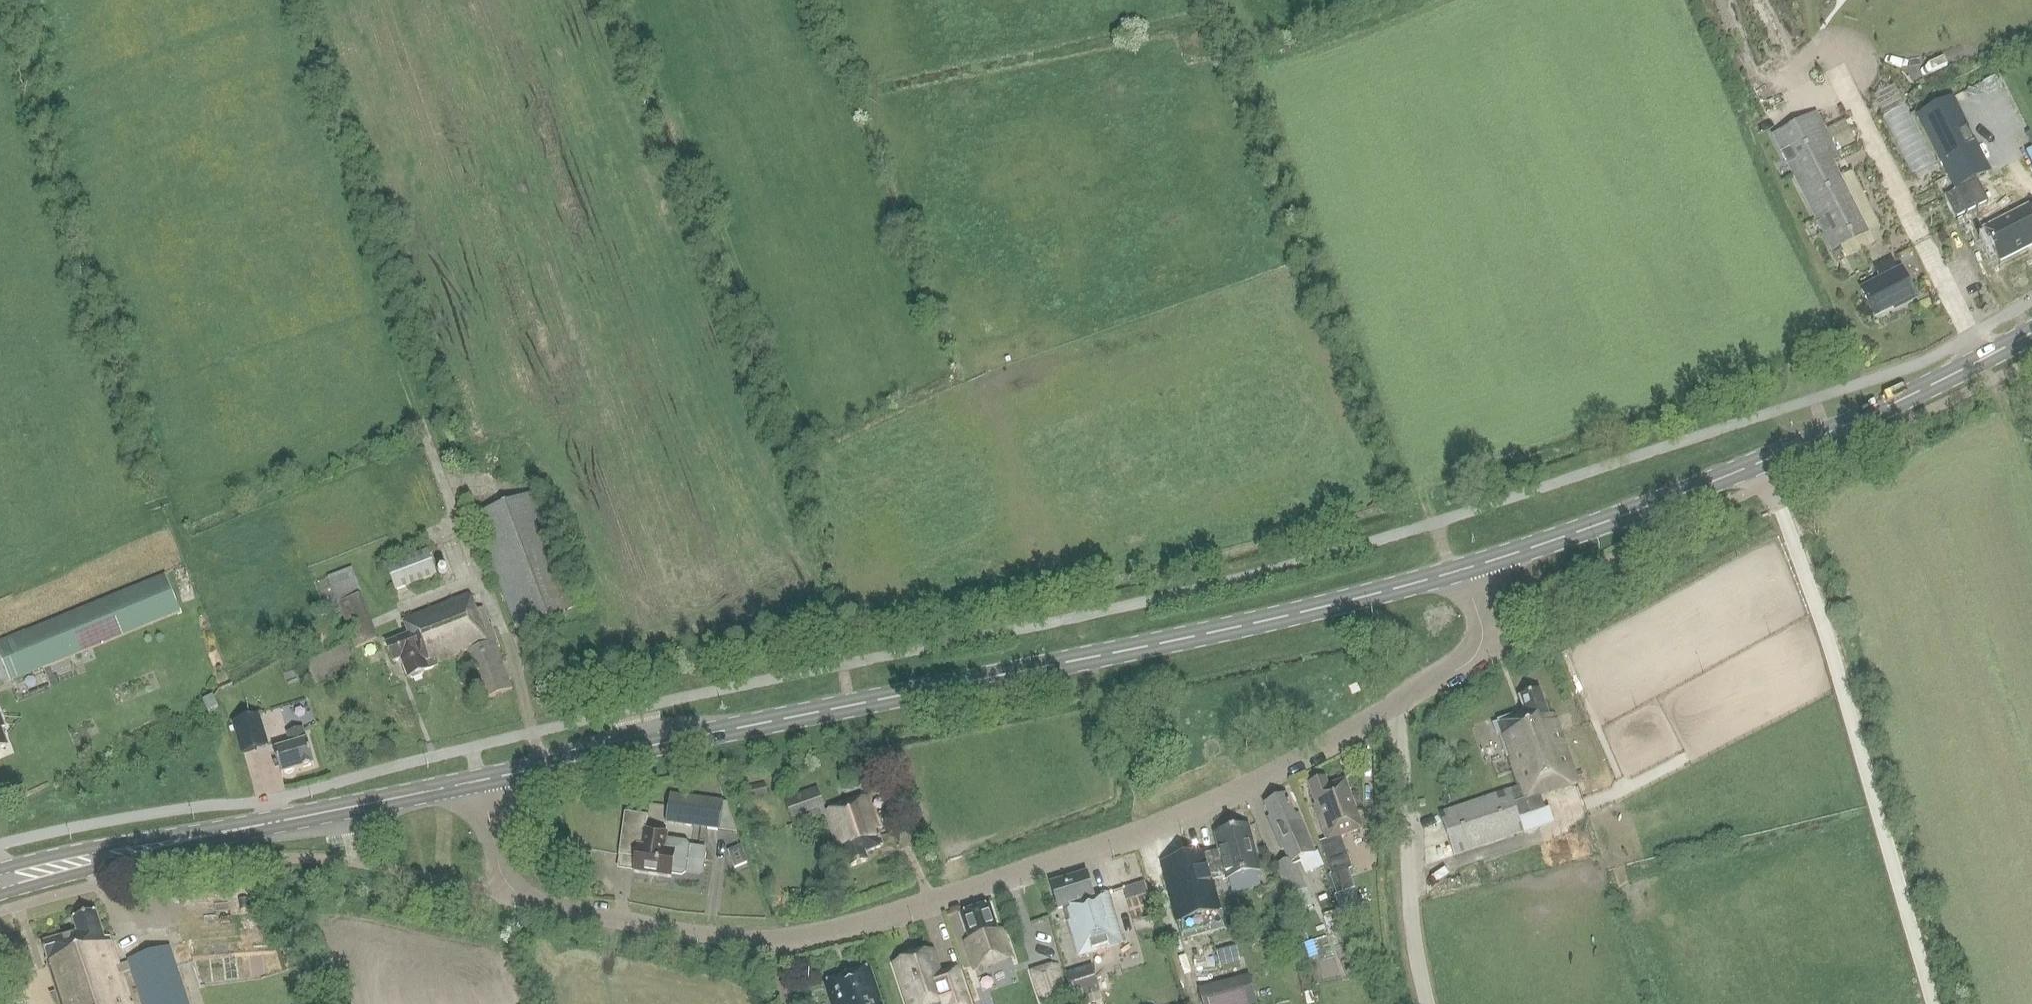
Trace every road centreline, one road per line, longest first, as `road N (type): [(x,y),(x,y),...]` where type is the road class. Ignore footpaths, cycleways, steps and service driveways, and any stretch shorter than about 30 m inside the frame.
road 1 (unclassified): [(477,781),(489,841),(514,893),(733,938),(820,931),(929,902),(1189,809),(1388,710),(1478,652),(1484,636),(1457,571)]
road 2 (secondary): [(477,781),(1224,629),(1457,571)]
road 3 (secondary): [(1457,571),(1807,446),(2031,333)]
road 4 (secondary): [(0,896),(248,828)]
road 5 (secondary): [(248,828),(130,840),(0,870)]
road 6 (secondary): [(248,828),(477,781)]

